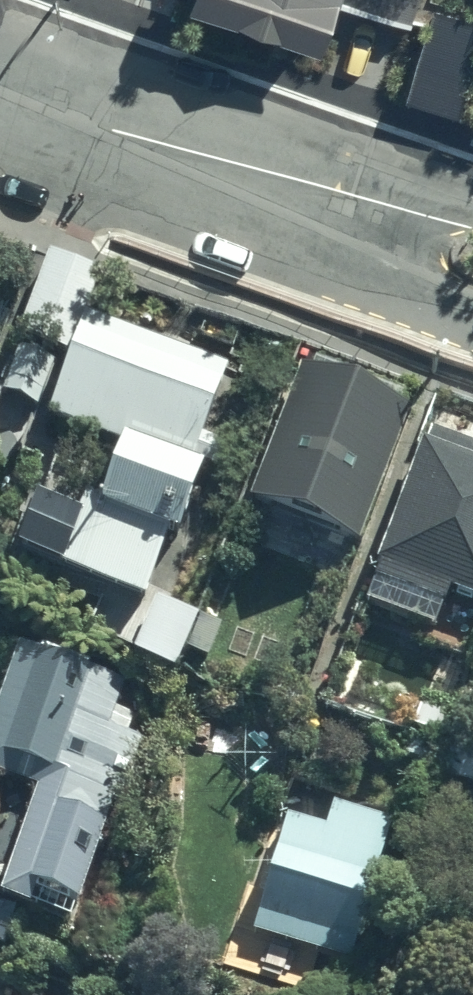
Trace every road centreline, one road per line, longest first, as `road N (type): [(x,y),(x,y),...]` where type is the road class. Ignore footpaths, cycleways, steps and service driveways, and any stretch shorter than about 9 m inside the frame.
road 1 (residential): [(0,99),(347,195)]
road 2 (residential): [(472,324),(416,304),(347,195)]
road 3 (residential): [(347,195),(472,212)]

